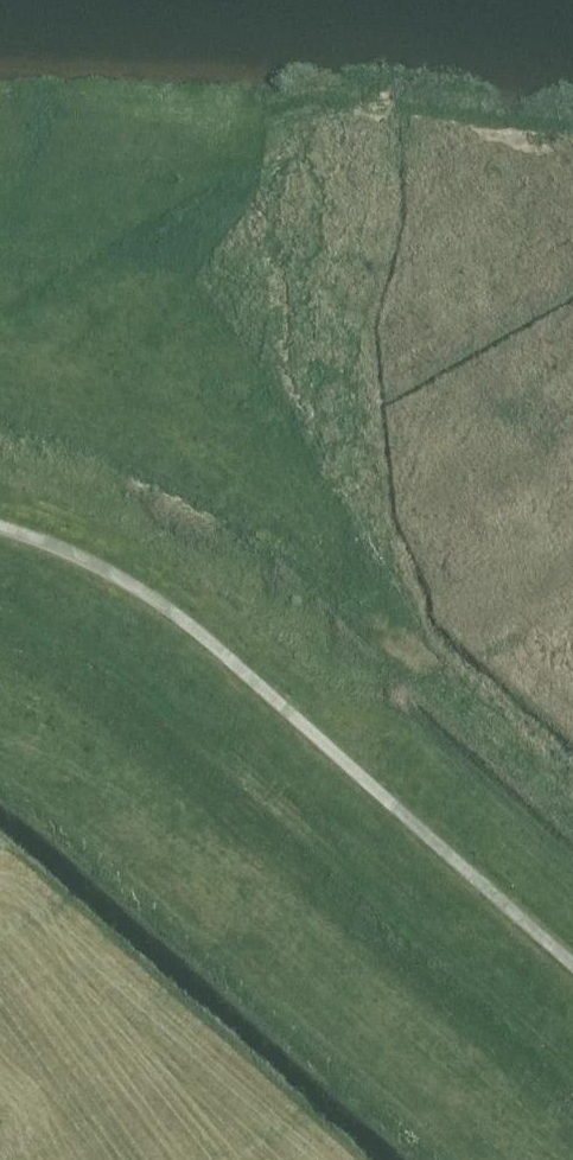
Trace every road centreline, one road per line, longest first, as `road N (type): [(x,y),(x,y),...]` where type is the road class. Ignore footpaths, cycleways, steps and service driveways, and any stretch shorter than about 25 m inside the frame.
road 1 (track): [(0,610),(136,682),(572,1071)]

